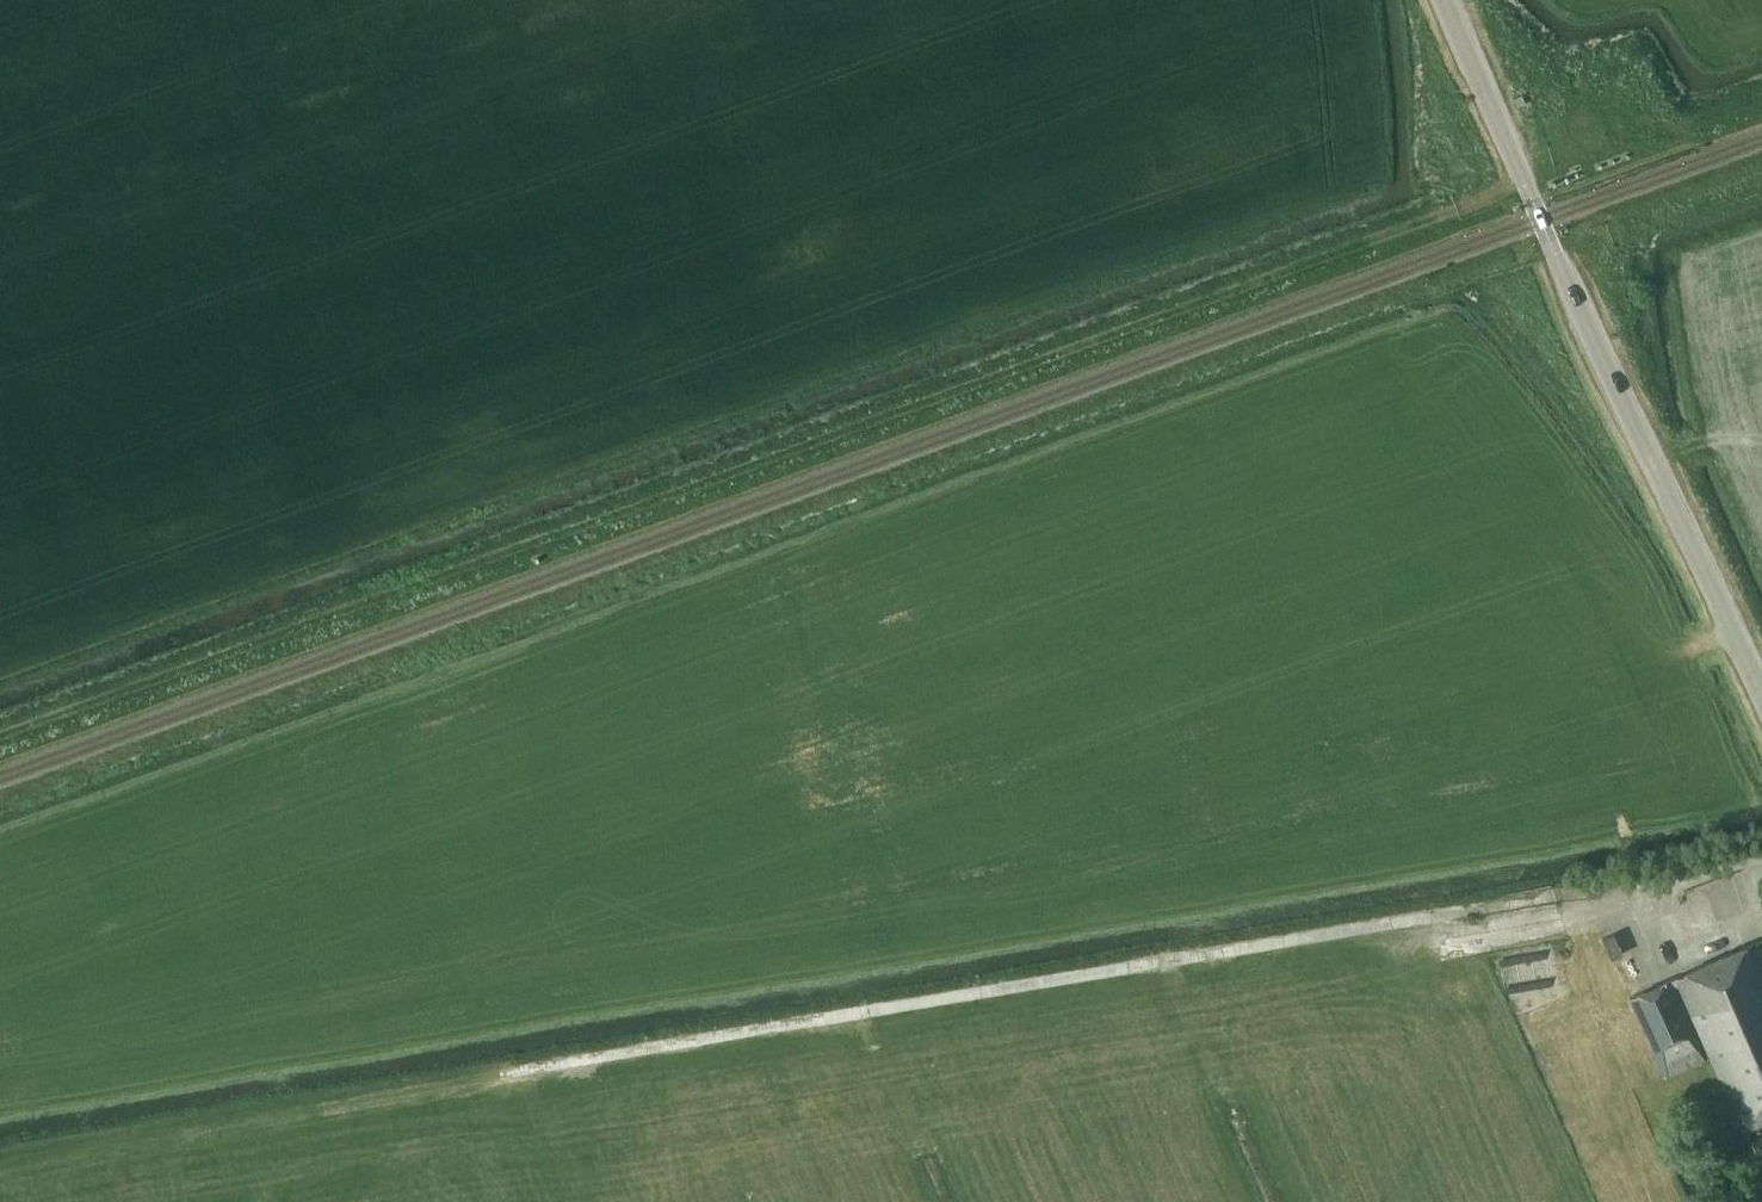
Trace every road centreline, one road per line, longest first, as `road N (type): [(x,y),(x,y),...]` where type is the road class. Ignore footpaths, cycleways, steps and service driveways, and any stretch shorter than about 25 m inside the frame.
road 1 (tertiary): [(1761,701),(1445,0)]

